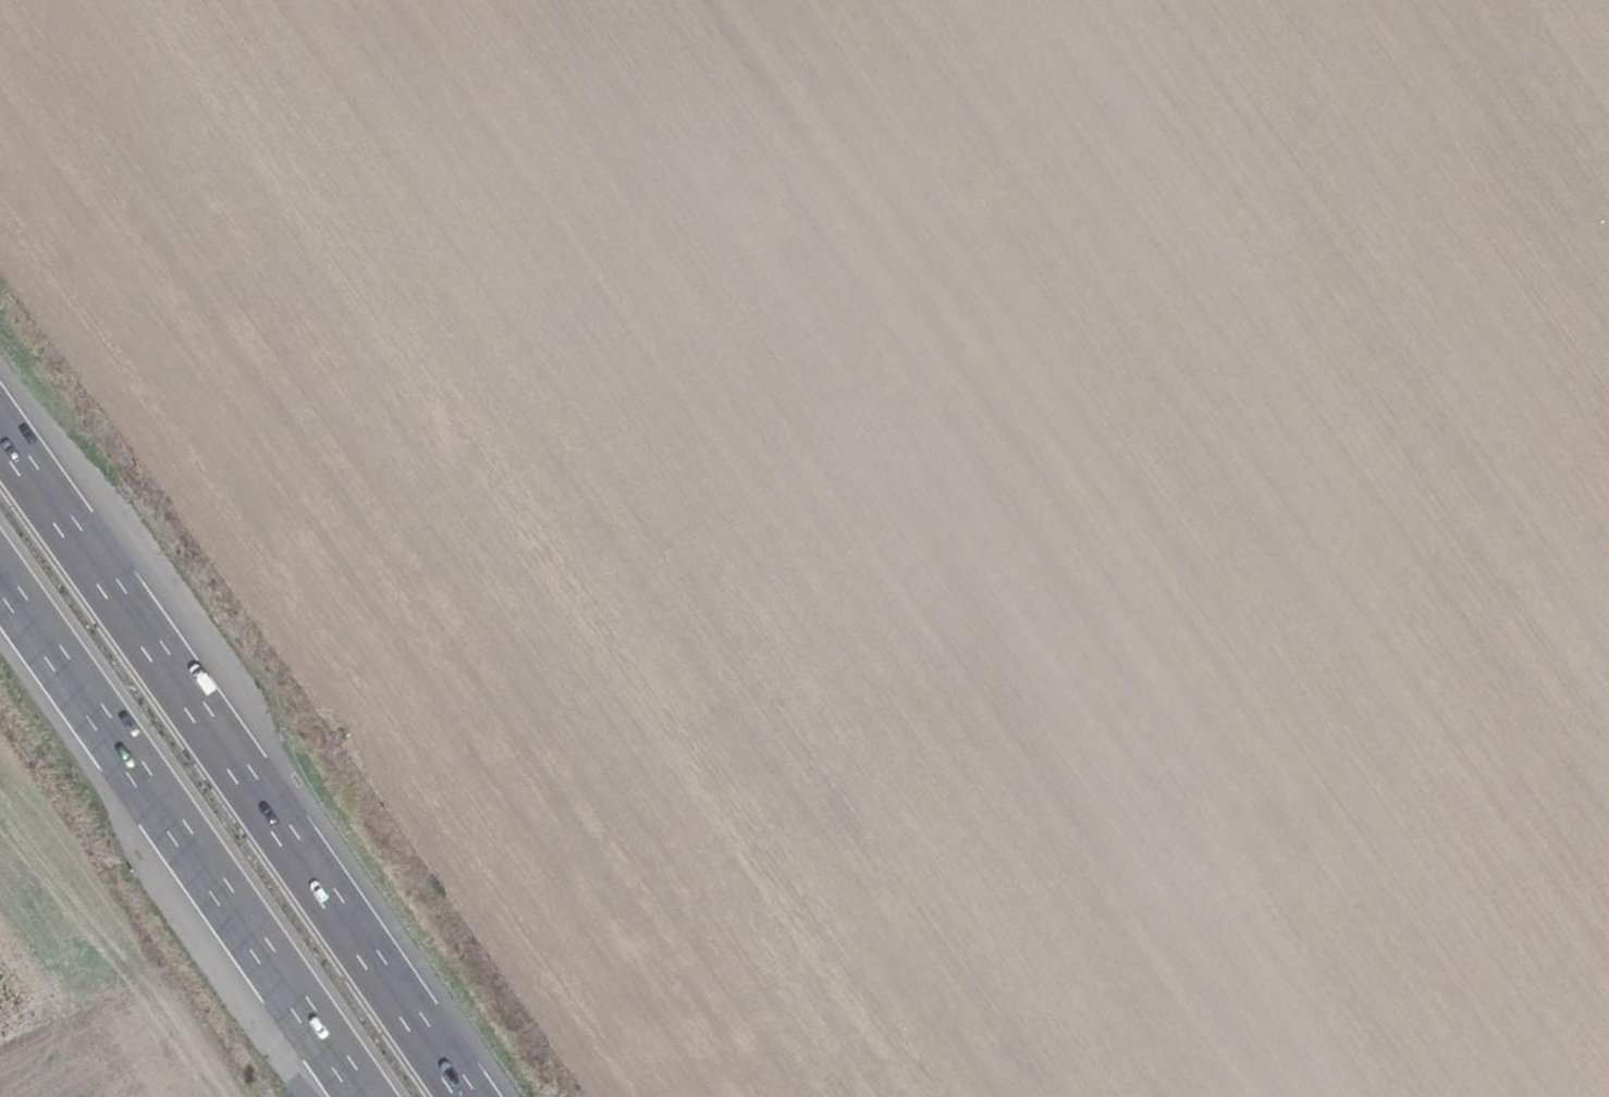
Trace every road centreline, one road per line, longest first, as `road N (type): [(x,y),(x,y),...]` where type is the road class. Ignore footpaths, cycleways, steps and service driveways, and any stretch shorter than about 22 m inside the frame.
road 1 (motorway): [(472,1096),(0,409)]
road 2 (motorway): [(0,566),(369,1096)]

